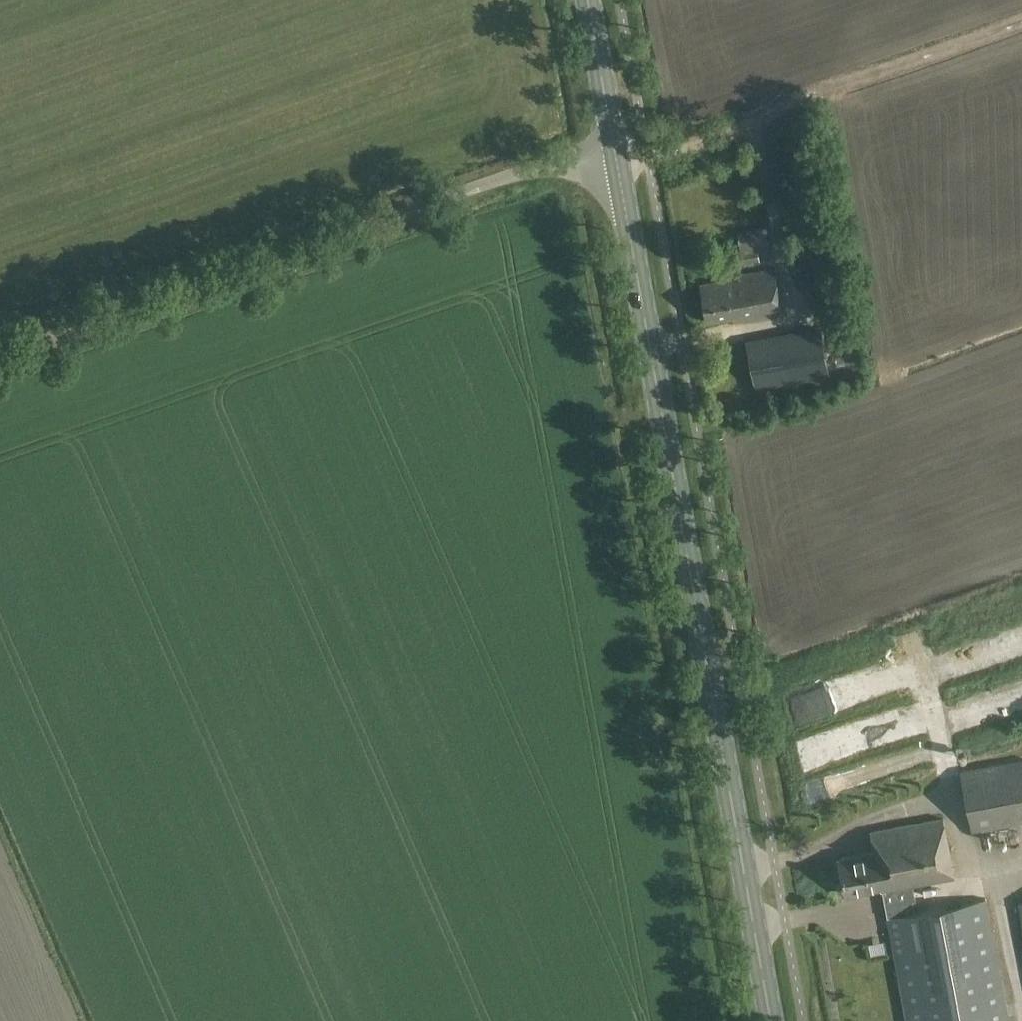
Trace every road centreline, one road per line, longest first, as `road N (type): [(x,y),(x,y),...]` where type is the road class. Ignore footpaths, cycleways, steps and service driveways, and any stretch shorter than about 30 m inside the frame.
road 1 (secondary): [(770,1020),(613,141)]
road 2 (unclassified): [(0,356),(613,141)]
road 3 (secondary): [(613,141),(588,0)]

